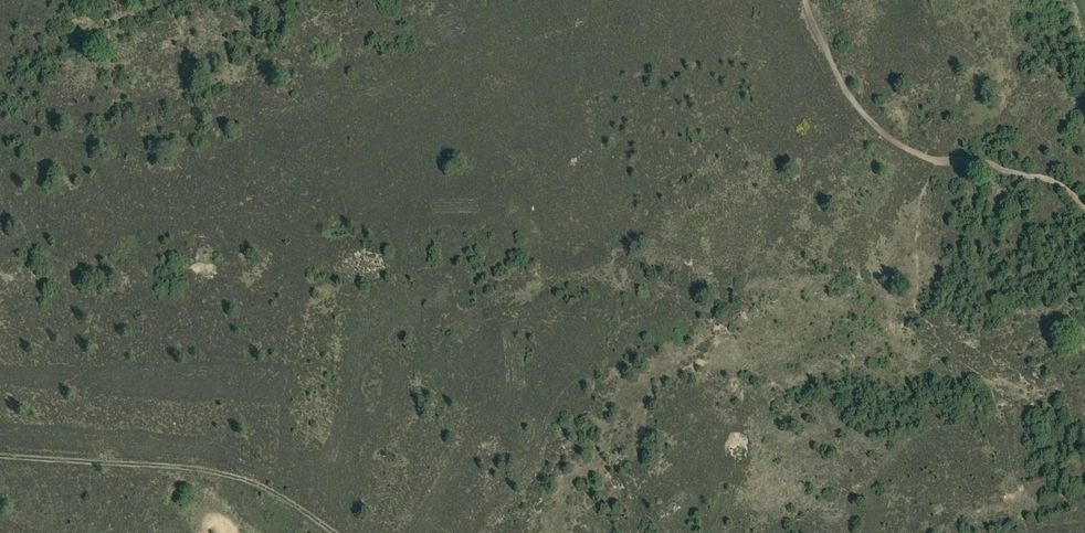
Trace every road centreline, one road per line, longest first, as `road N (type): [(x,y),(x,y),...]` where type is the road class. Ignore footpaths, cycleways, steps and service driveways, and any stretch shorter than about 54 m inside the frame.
road 1 (track): [(1084,203),(1054,179),(904,148),(847,90),(805,0)]
road 2 (track): [(0,455),(232,475),(272,491),(336,532)]

